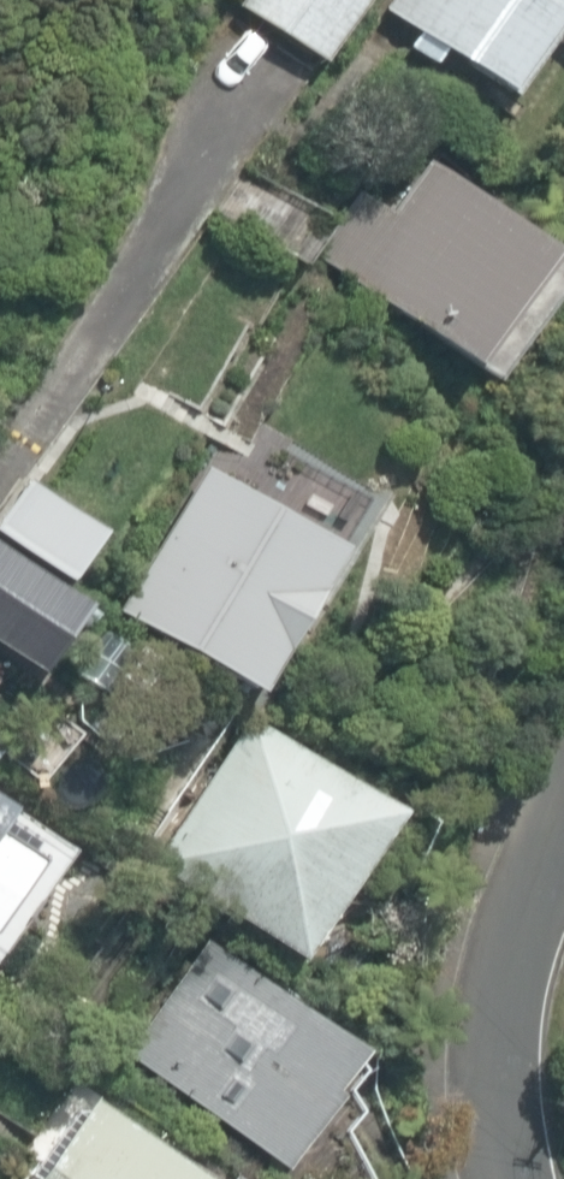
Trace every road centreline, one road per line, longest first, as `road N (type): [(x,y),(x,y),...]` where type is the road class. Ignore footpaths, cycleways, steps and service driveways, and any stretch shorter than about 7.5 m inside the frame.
road 1 (residential): [(563,793),(522,919),(497,1068),(515,1178)]

